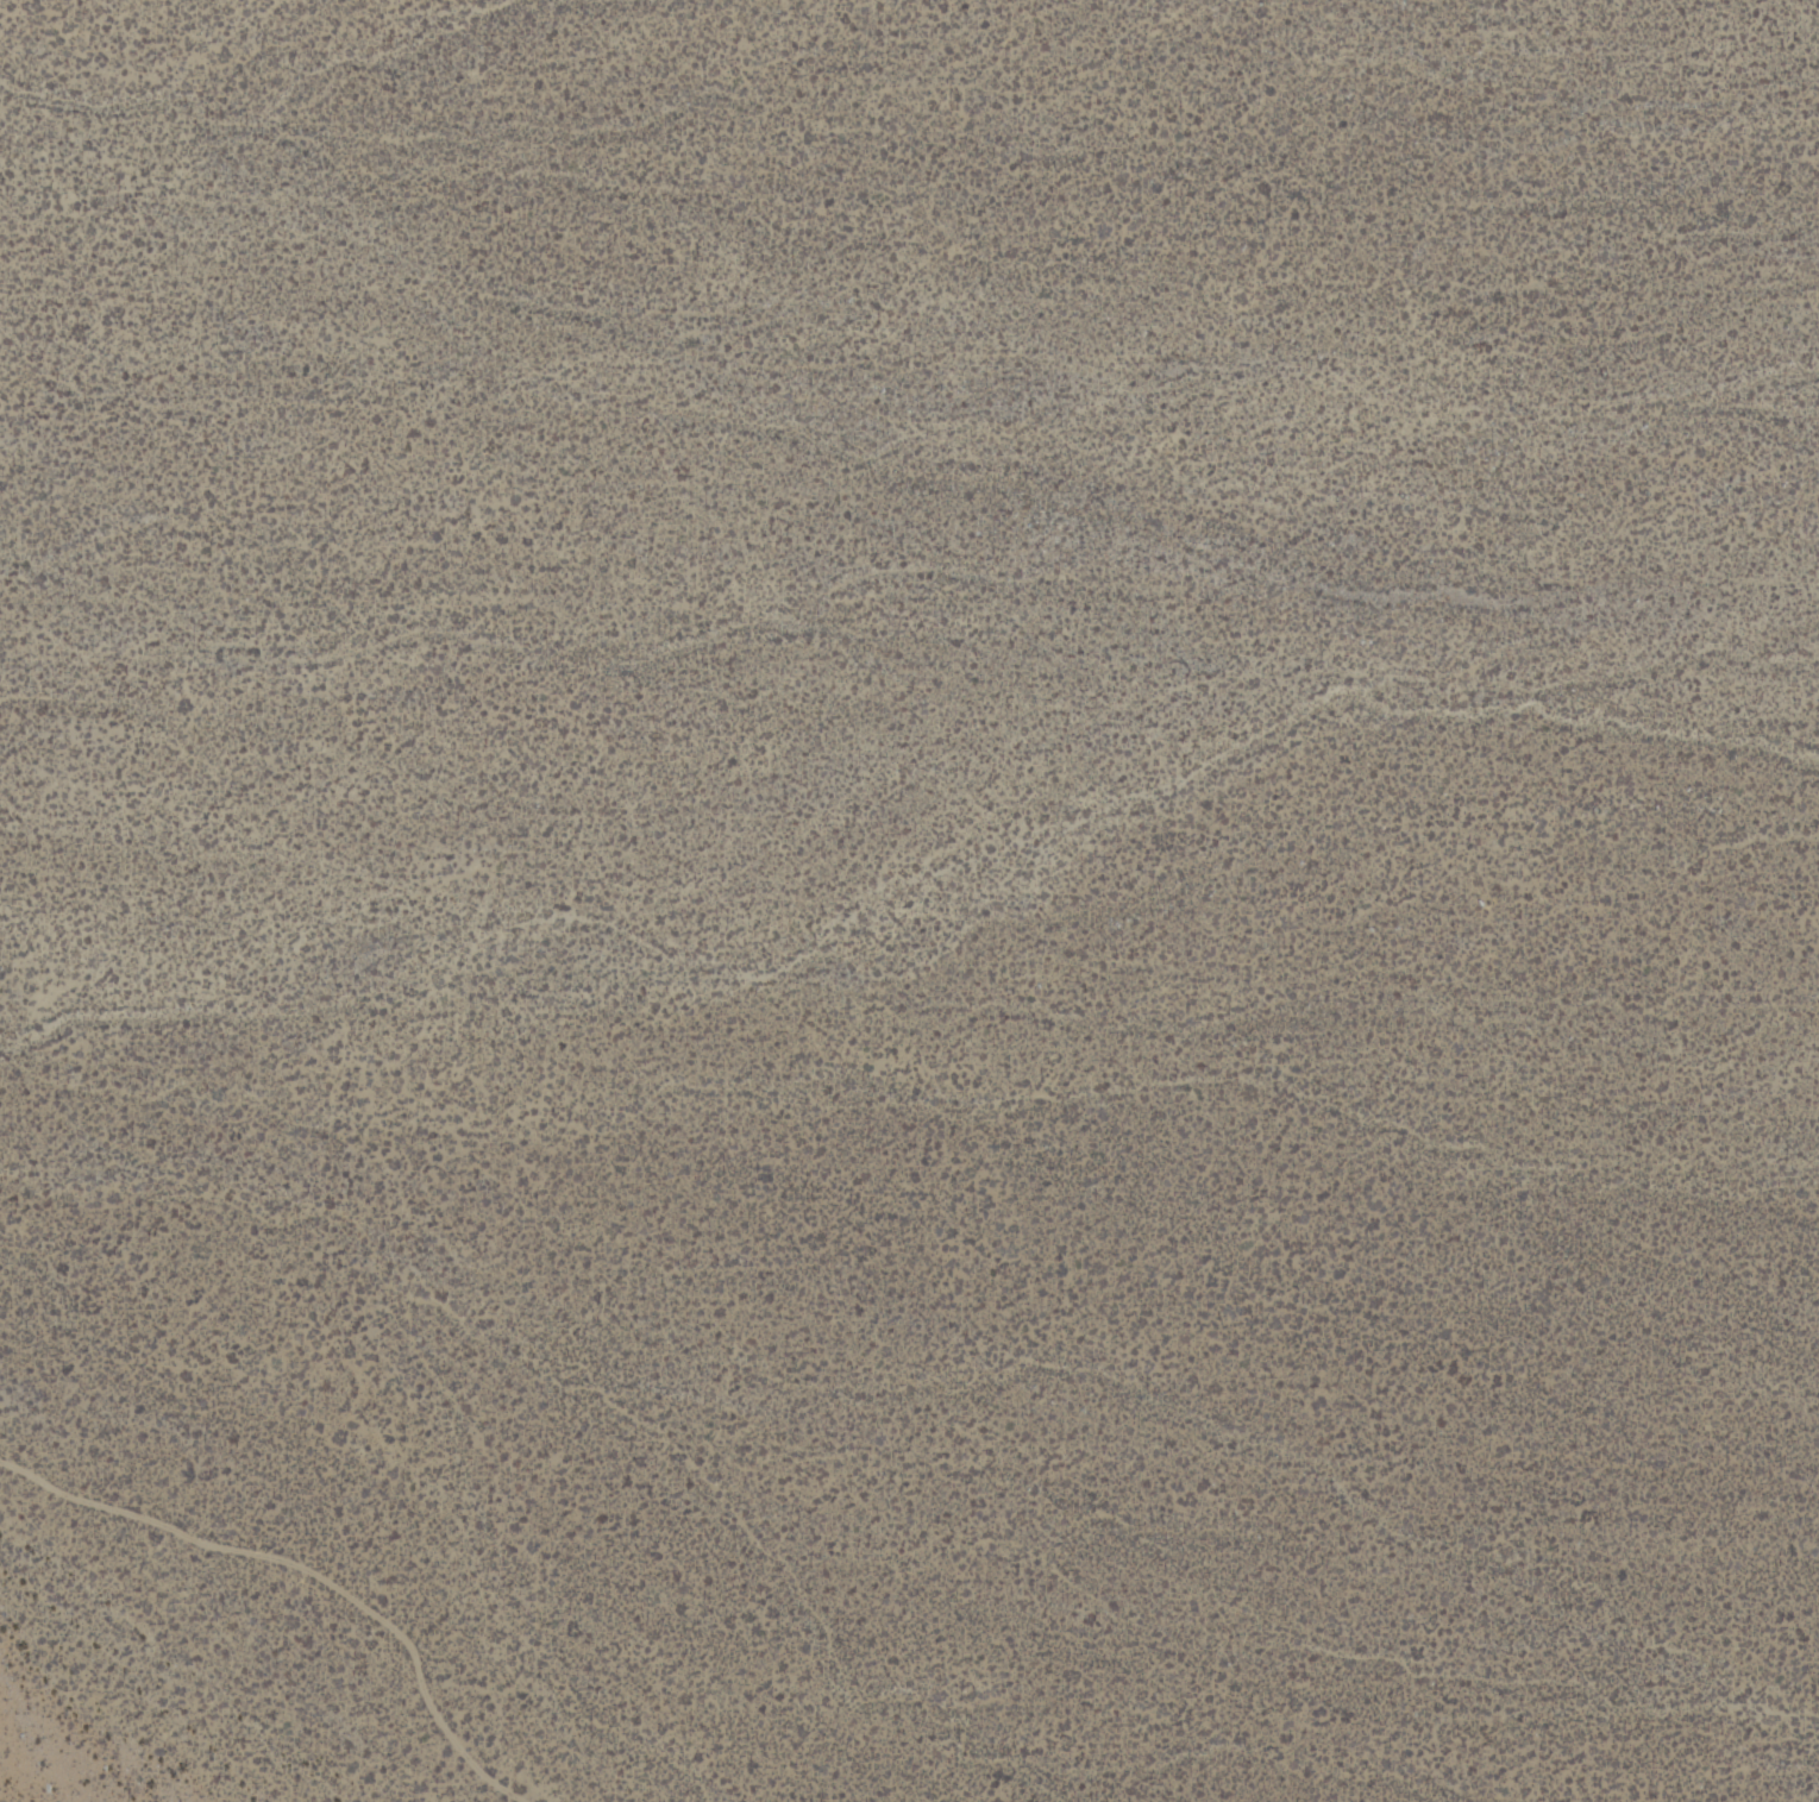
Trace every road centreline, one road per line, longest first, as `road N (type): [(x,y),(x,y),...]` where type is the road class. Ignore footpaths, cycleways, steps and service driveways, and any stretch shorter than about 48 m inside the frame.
road 1 (track): [(516,1801),(471,1765),(403,1647),(340,1597),(287,1570),(84,1507),(0,1470)]

